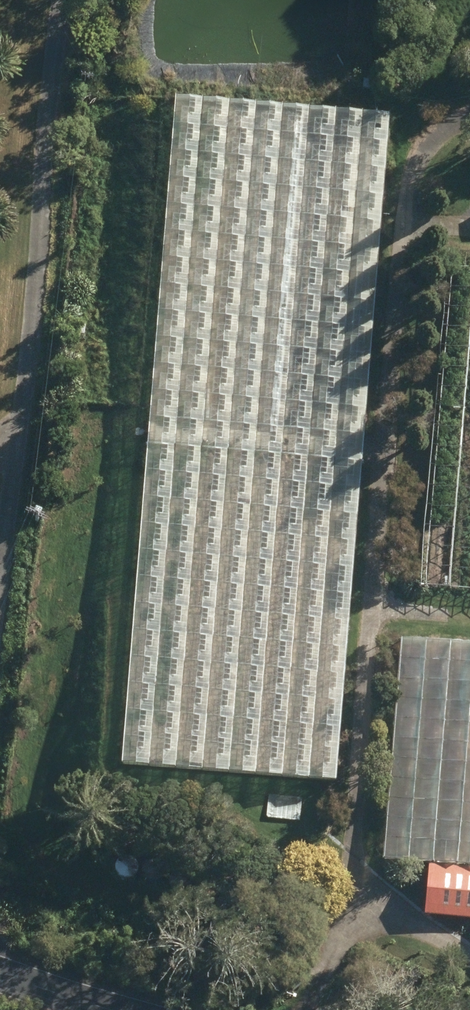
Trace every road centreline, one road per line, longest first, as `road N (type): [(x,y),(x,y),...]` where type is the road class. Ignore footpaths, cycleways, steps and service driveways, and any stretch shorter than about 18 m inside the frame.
road 1 (track): [(292,1009),(333,951),(355,876),(411,171),(444,129),(469,124)]
road 2 (unclassified): [(0,506),(62,0)]
road 3 (track): [(333,951),(392,921),(469,957)]

